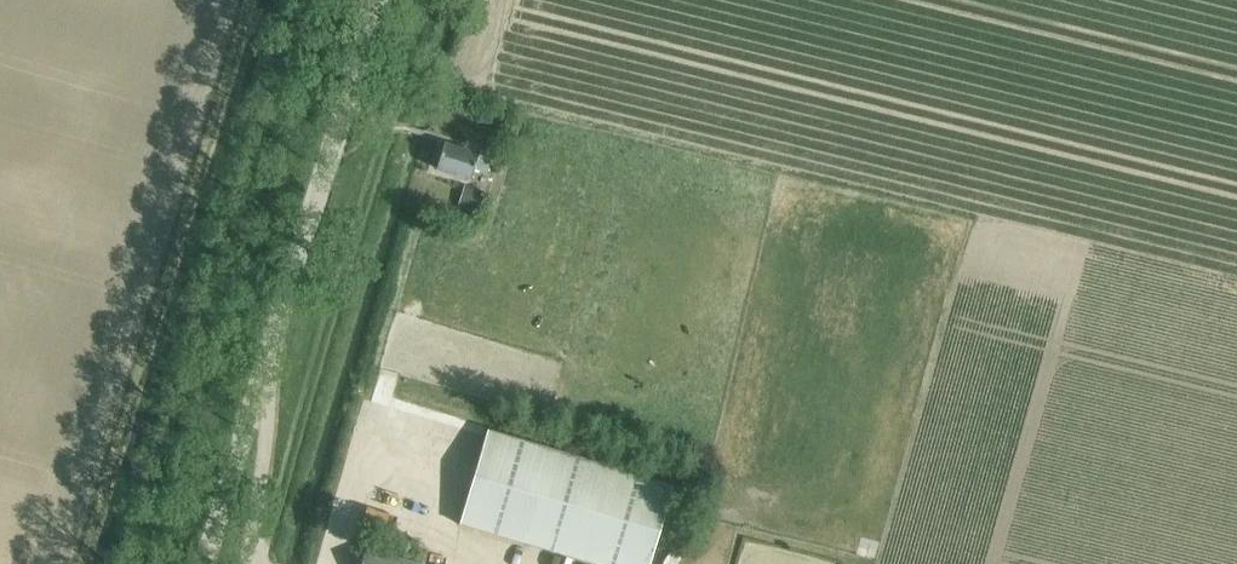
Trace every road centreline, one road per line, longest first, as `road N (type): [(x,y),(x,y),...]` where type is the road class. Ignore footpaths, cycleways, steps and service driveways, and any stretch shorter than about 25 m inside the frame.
road 1 (track): [(252,563),(279,503),(405,68),(418,57),(471,70),(492,0)]
road 2 (unclassified): [(206,563),(377,0)]
road 3 (track): [(80,563),(247,0)]

